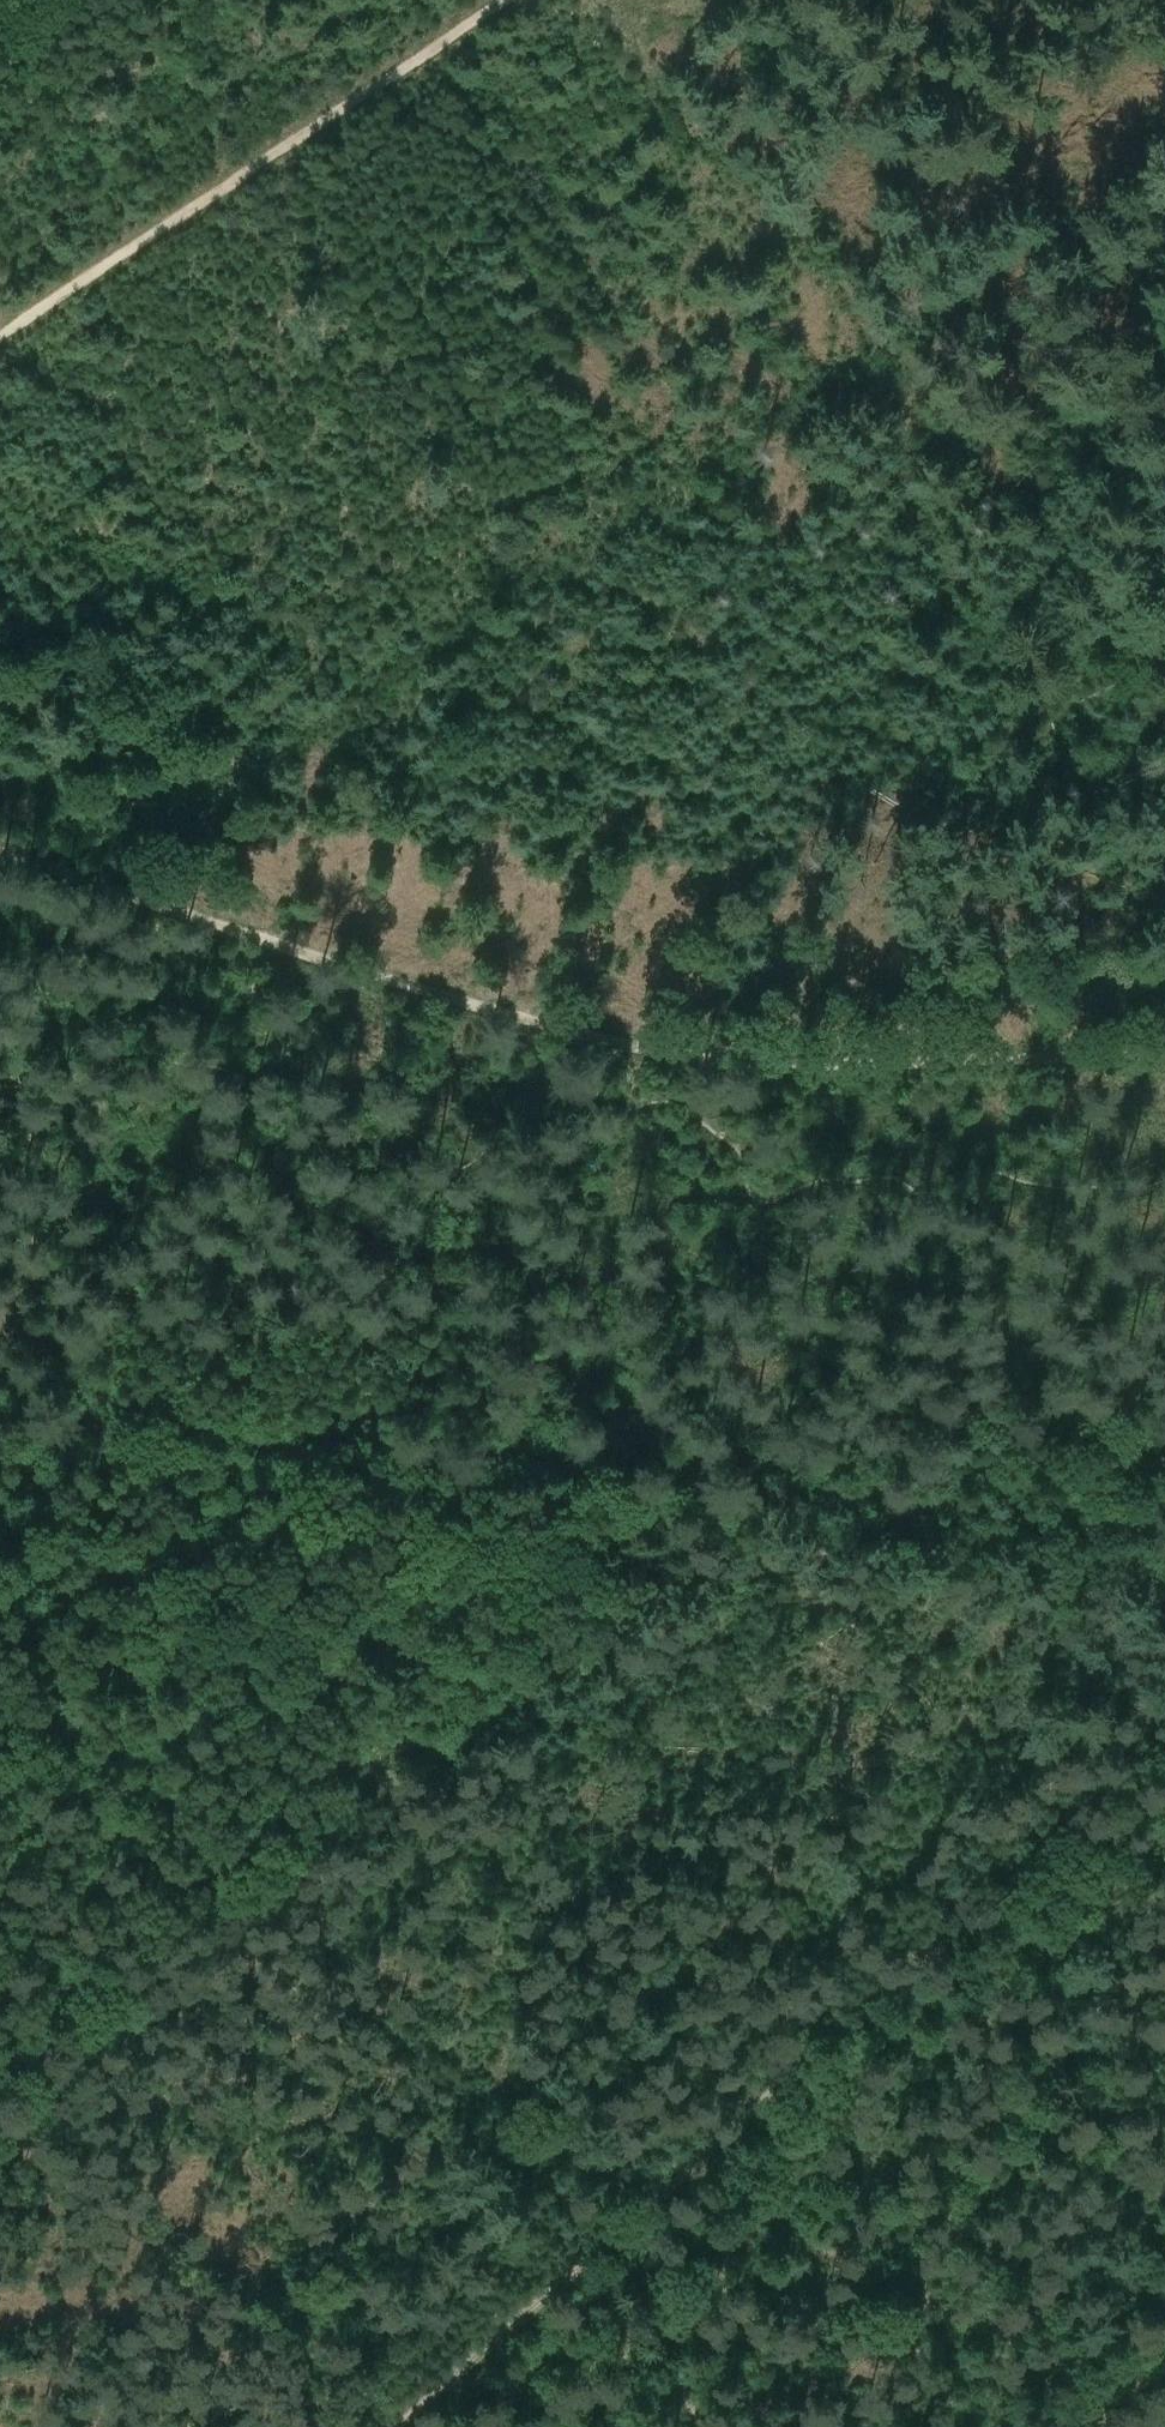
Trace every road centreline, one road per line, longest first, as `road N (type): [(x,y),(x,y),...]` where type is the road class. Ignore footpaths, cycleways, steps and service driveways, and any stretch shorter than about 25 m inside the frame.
road 1 (track): [(0,854),(508,1016),(656,1050),(790,1069),(1164,1051)]
road 2 (track): [(1164,1747),(394,2426)]

